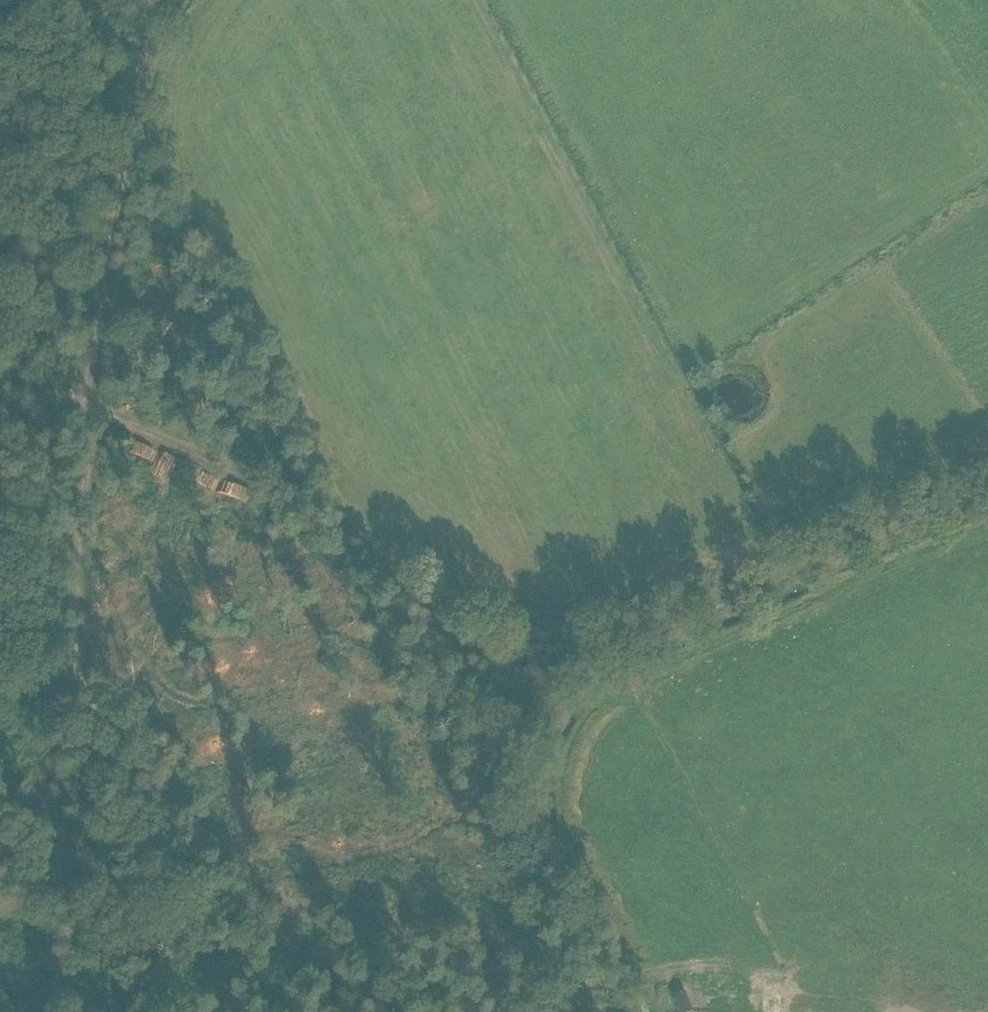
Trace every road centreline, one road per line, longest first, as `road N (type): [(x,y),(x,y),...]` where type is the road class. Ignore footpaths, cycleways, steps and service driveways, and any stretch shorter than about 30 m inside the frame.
road 1 (track): [(574,1011),(540,969),(485,930),(453,925),(351,952),(290,947),(262,922),(156,782),(91,679),(79,604),(84,395),(138,76),(175,0)]
road 2 (track): [(0,372),(84,395),(301,515)]

